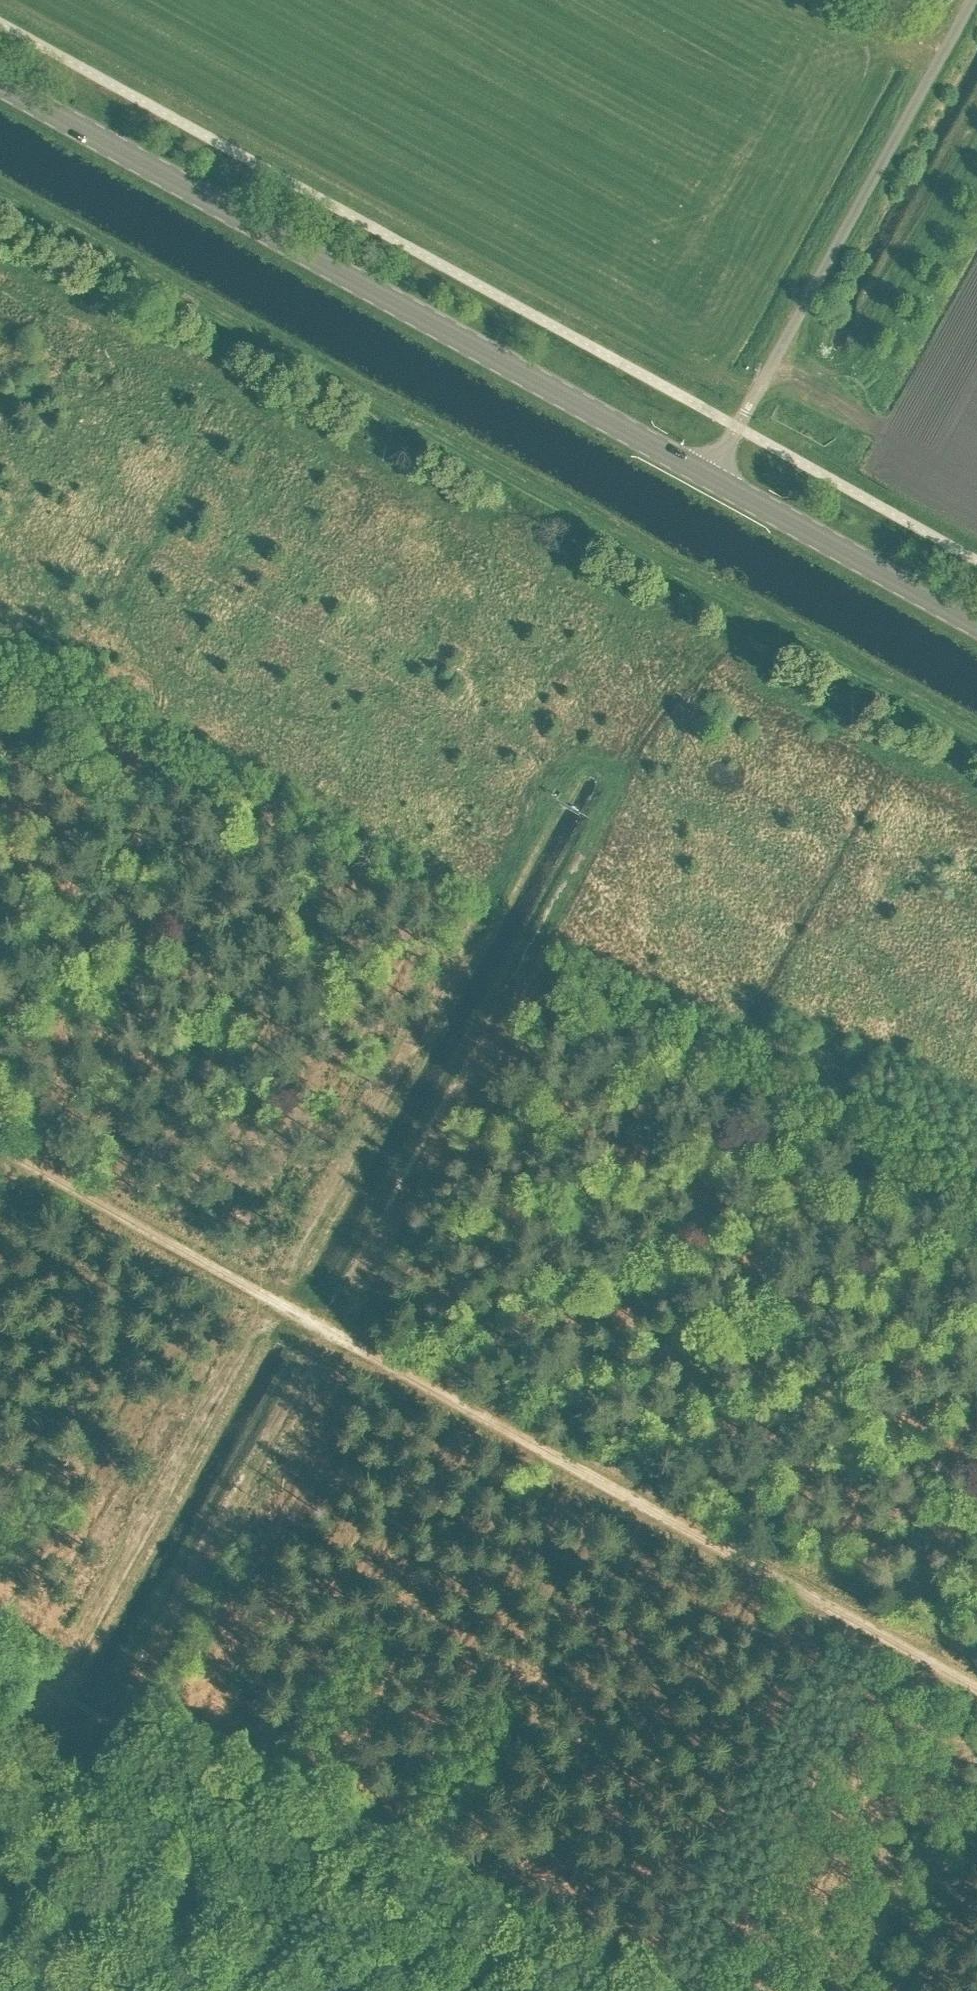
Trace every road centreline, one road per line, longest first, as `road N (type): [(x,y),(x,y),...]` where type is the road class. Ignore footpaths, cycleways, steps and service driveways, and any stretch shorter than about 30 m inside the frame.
road 1 (track): [(56,1688),(278,1304),(536,830),(556,774),(578,758),(605,763),(614,772),(614,796),(105,1716)]
road 2 (track): [(0,1151),(976,1693)]
road 3 (primary): [(709,477),(0,83)]
road 4 (track): [(101,1714),(591,1990)]
road 5 (unclassified): [(709,477),(969,0)]
road 6 (primary): [(976,625),(709,477)]

